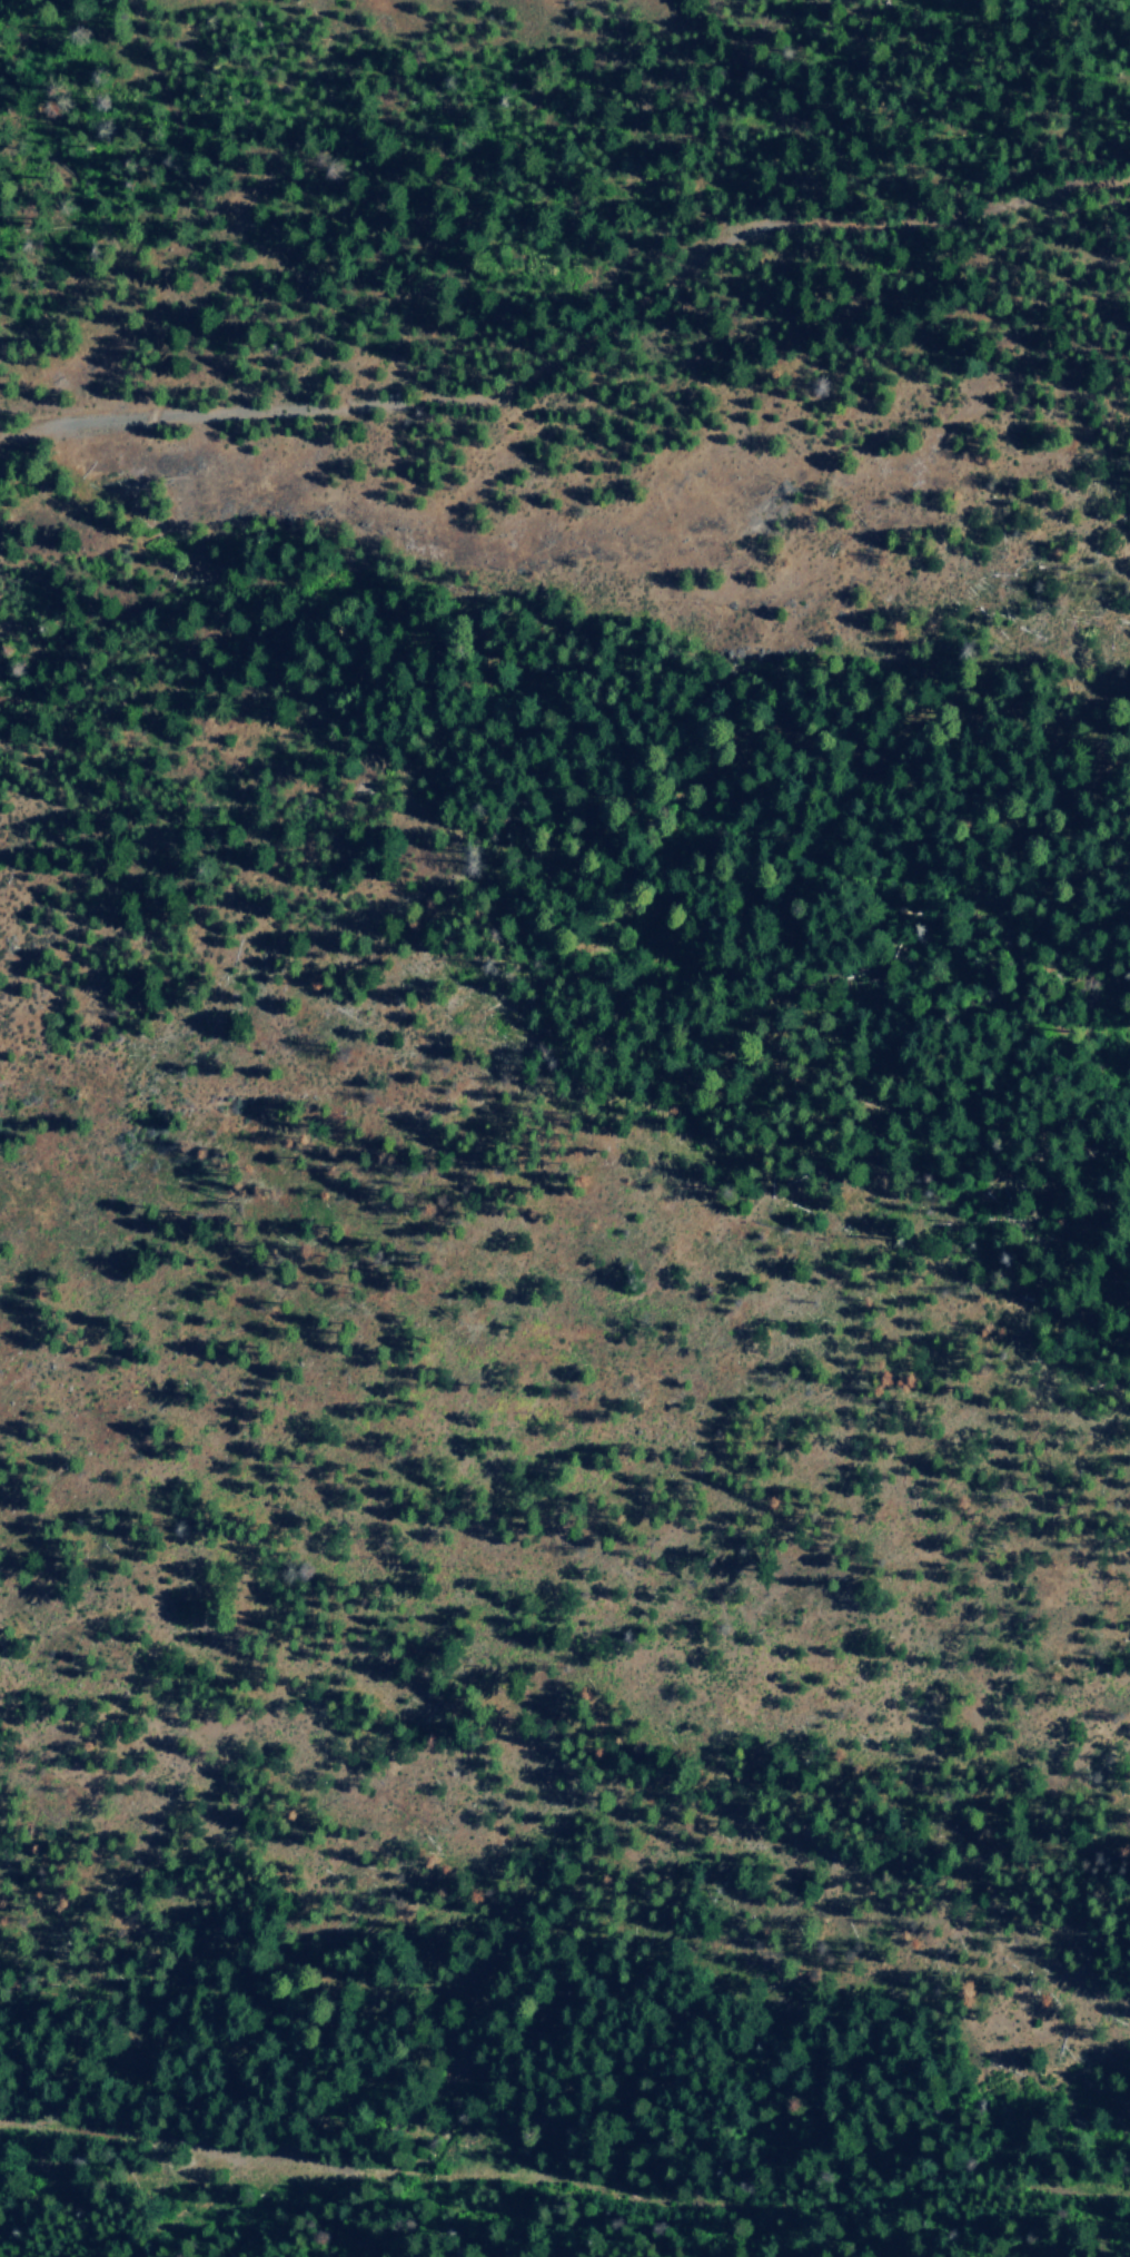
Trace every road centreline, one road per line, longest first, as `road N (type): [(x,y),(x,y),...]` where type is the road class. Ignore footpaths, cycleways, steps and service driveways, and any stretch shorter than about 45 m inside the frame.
road 1 (track): [(1129,182),(1104,180),(946,221),(747,230),(688,259),(587,348),(519,387),(475,398),(86,424),(22,436),(0,458)]
road 2 (track): [(0,2102),(238,2157),(567,2181),(760,2207),(974,2184),(1129,2197)]

